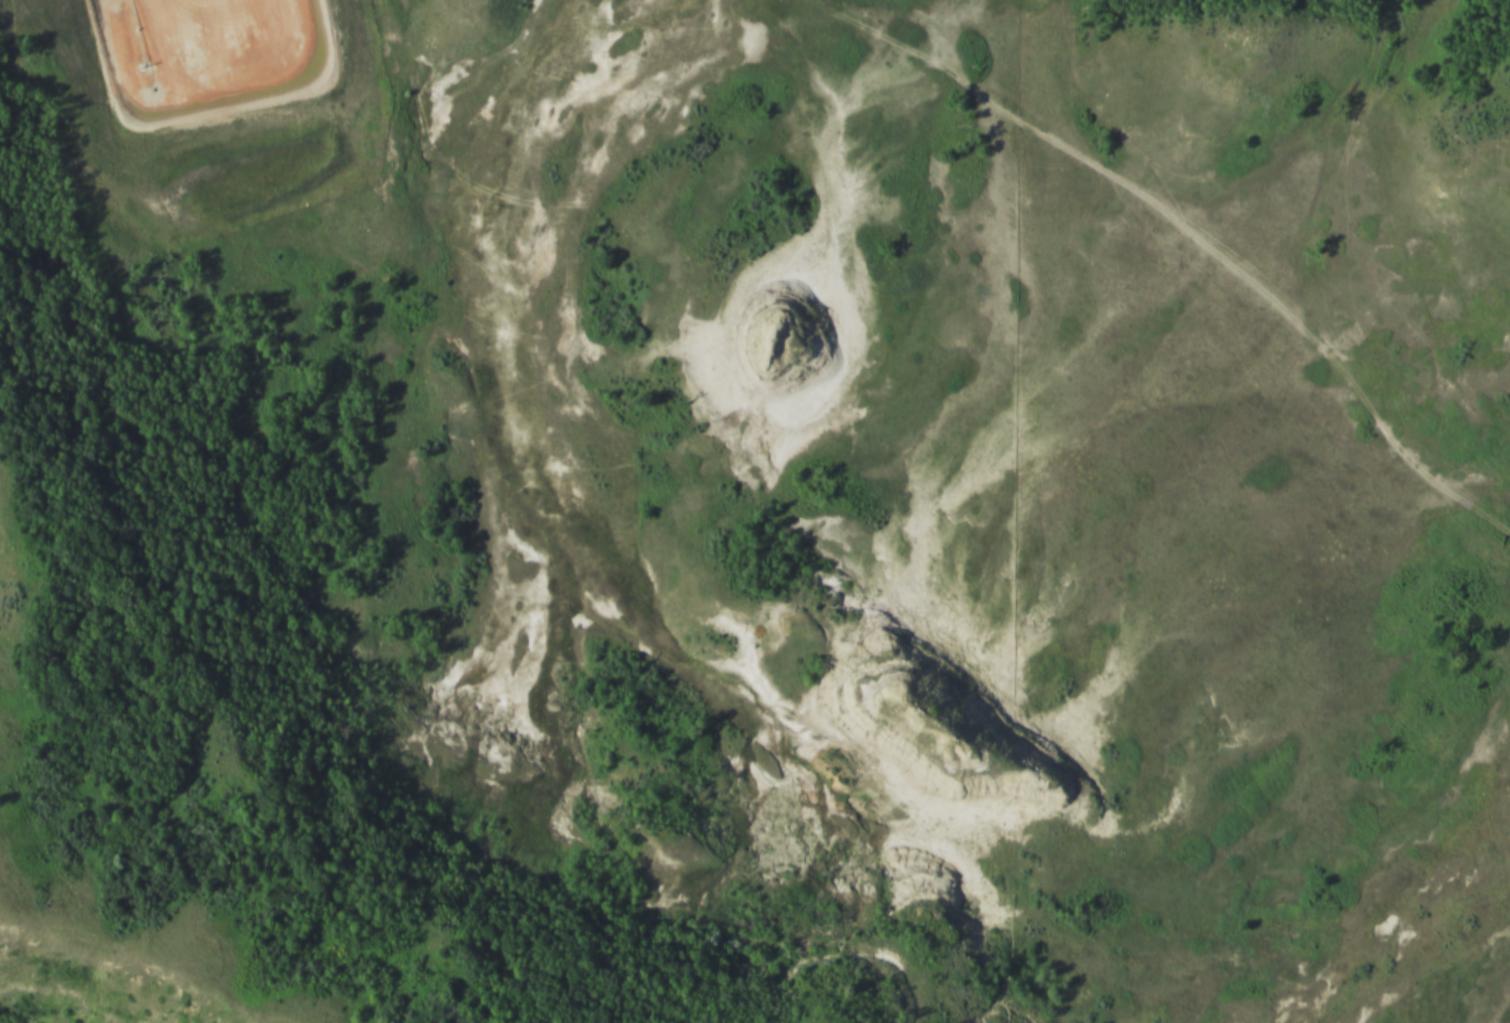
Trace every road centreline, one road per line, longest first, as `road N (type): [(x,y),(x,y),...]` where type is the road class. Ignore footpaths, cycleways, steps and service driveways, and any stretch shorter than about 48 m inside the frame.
road 1 (track): [(1509,531),(1356,447),(1269,381),(1159,256),(1137,194),(838,0)]

